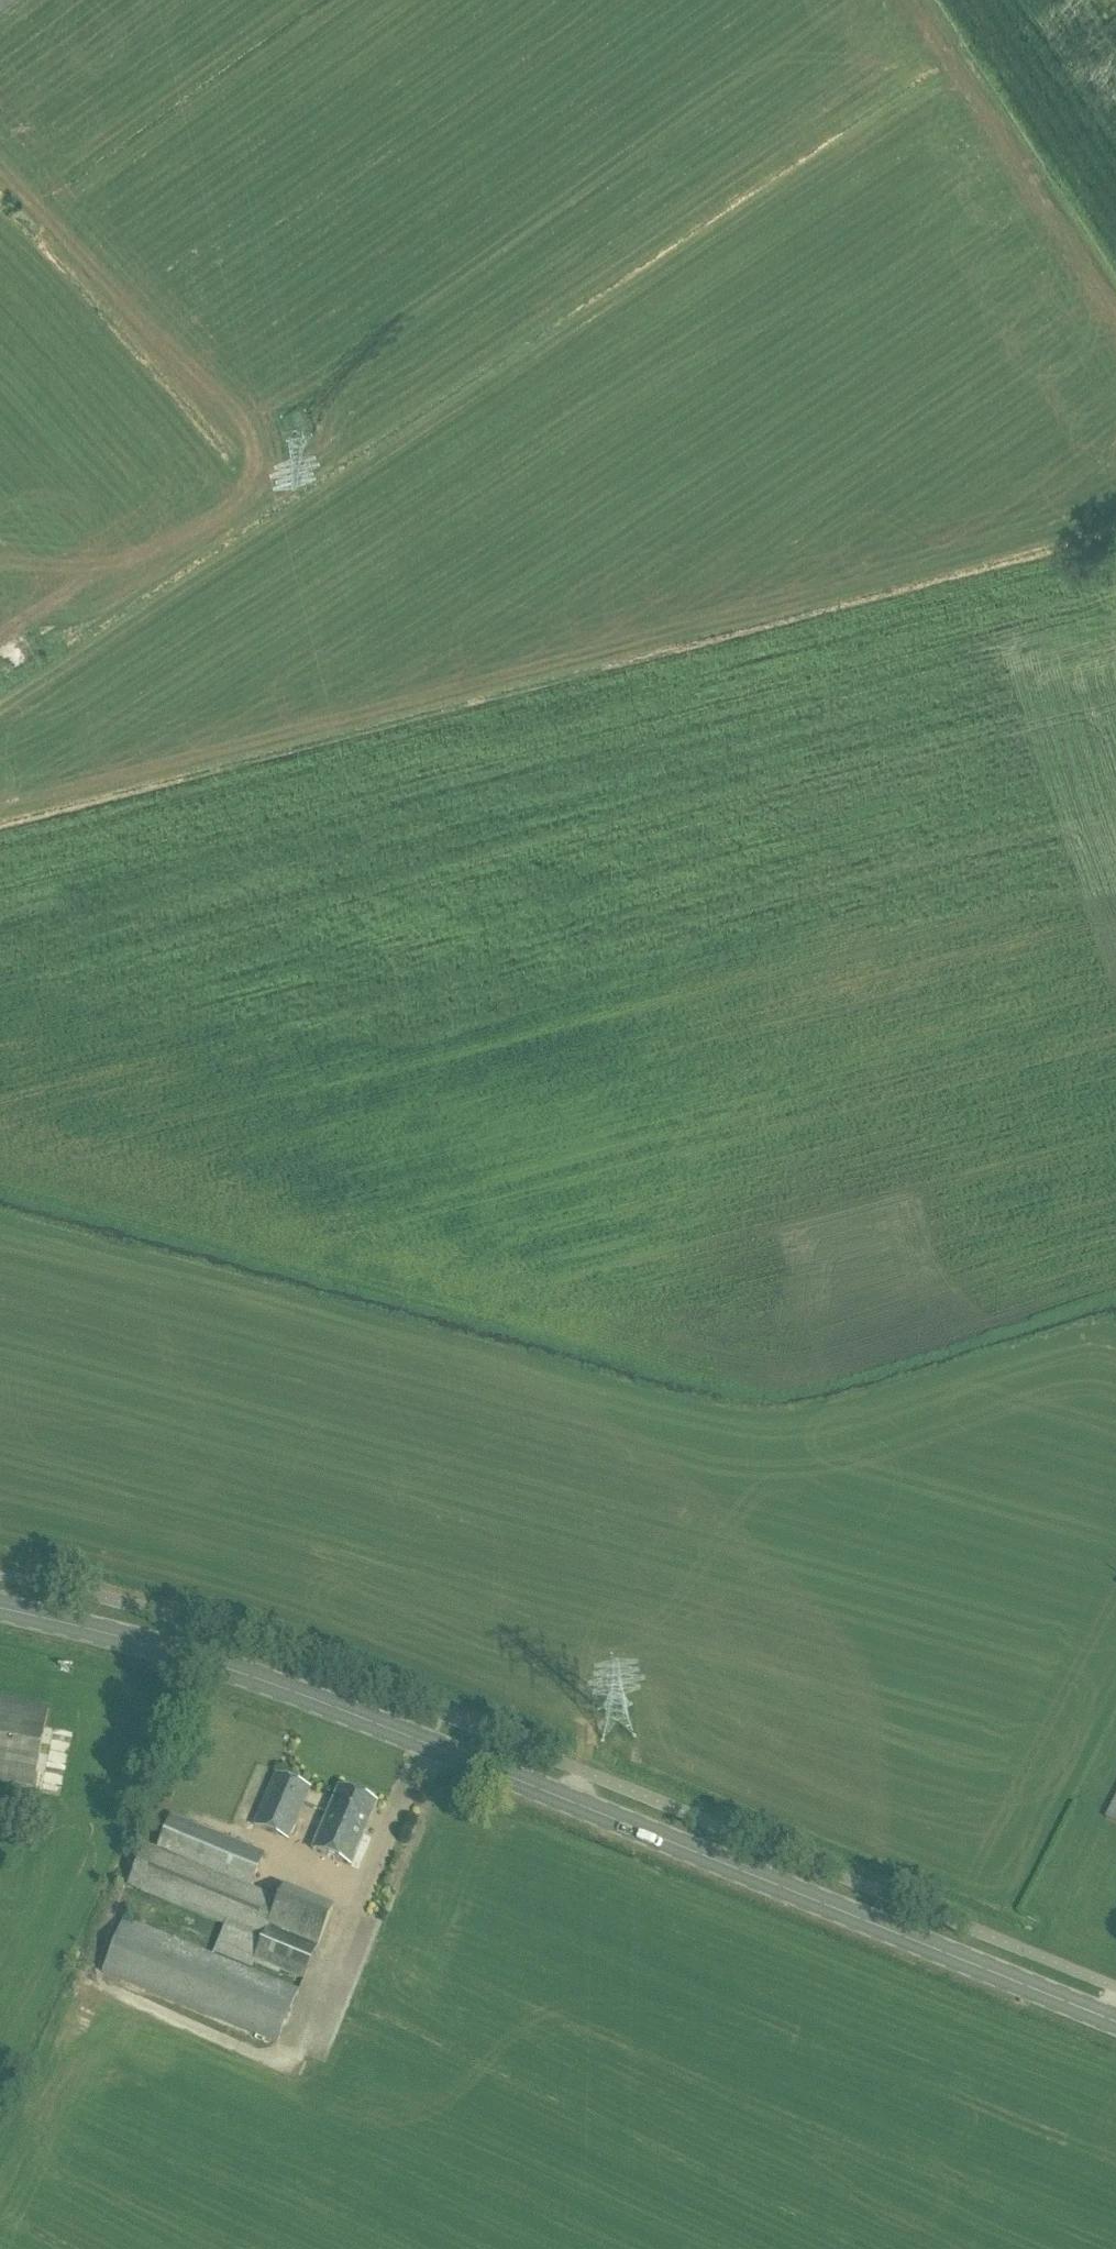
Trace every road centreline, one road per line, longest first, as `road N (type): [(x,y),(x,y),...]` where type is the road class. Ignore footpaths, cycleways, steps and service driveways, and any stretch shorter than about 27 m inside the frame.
road 1 (secondary): [(1115,2023),(312,1697),(0,1610)]

